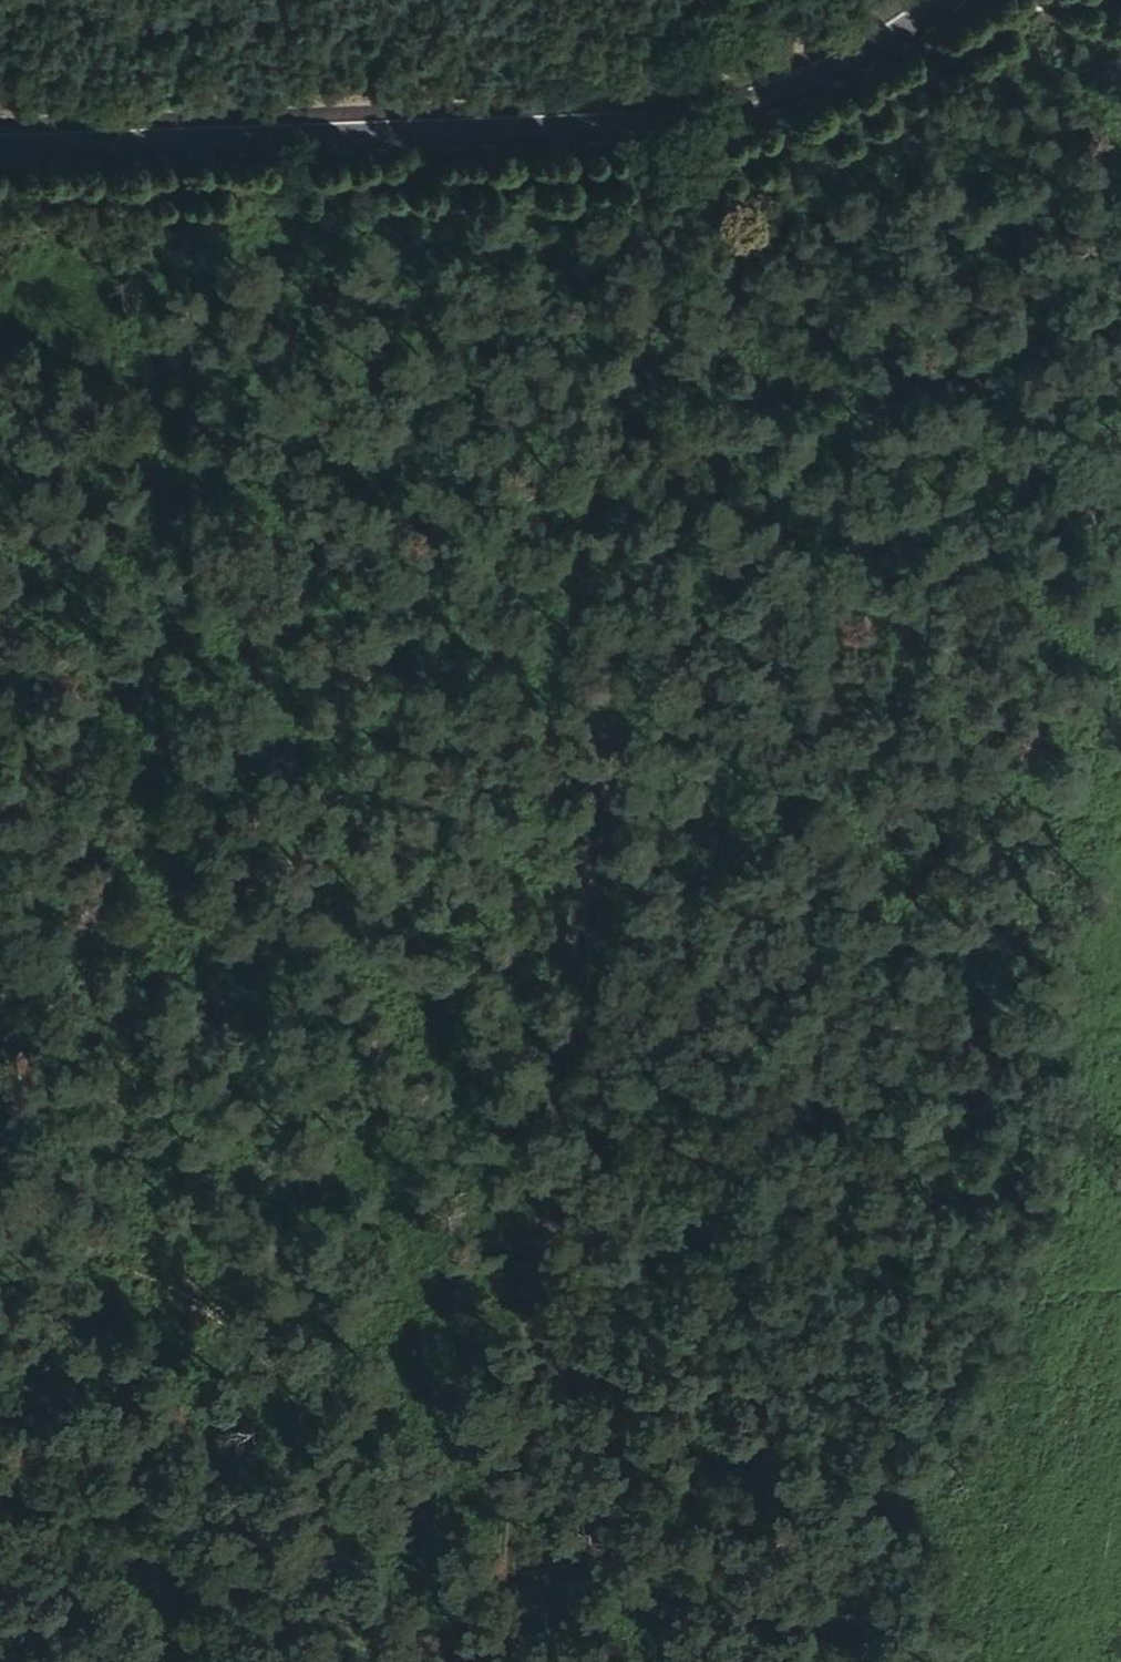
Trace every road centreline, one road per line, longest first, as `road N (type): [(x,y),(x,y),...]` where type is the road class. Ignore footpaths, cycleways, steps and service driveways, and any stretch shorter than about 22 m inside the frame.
road 1 (unclassified): [(948,0),(854,79),(697,121),(0,139)]

